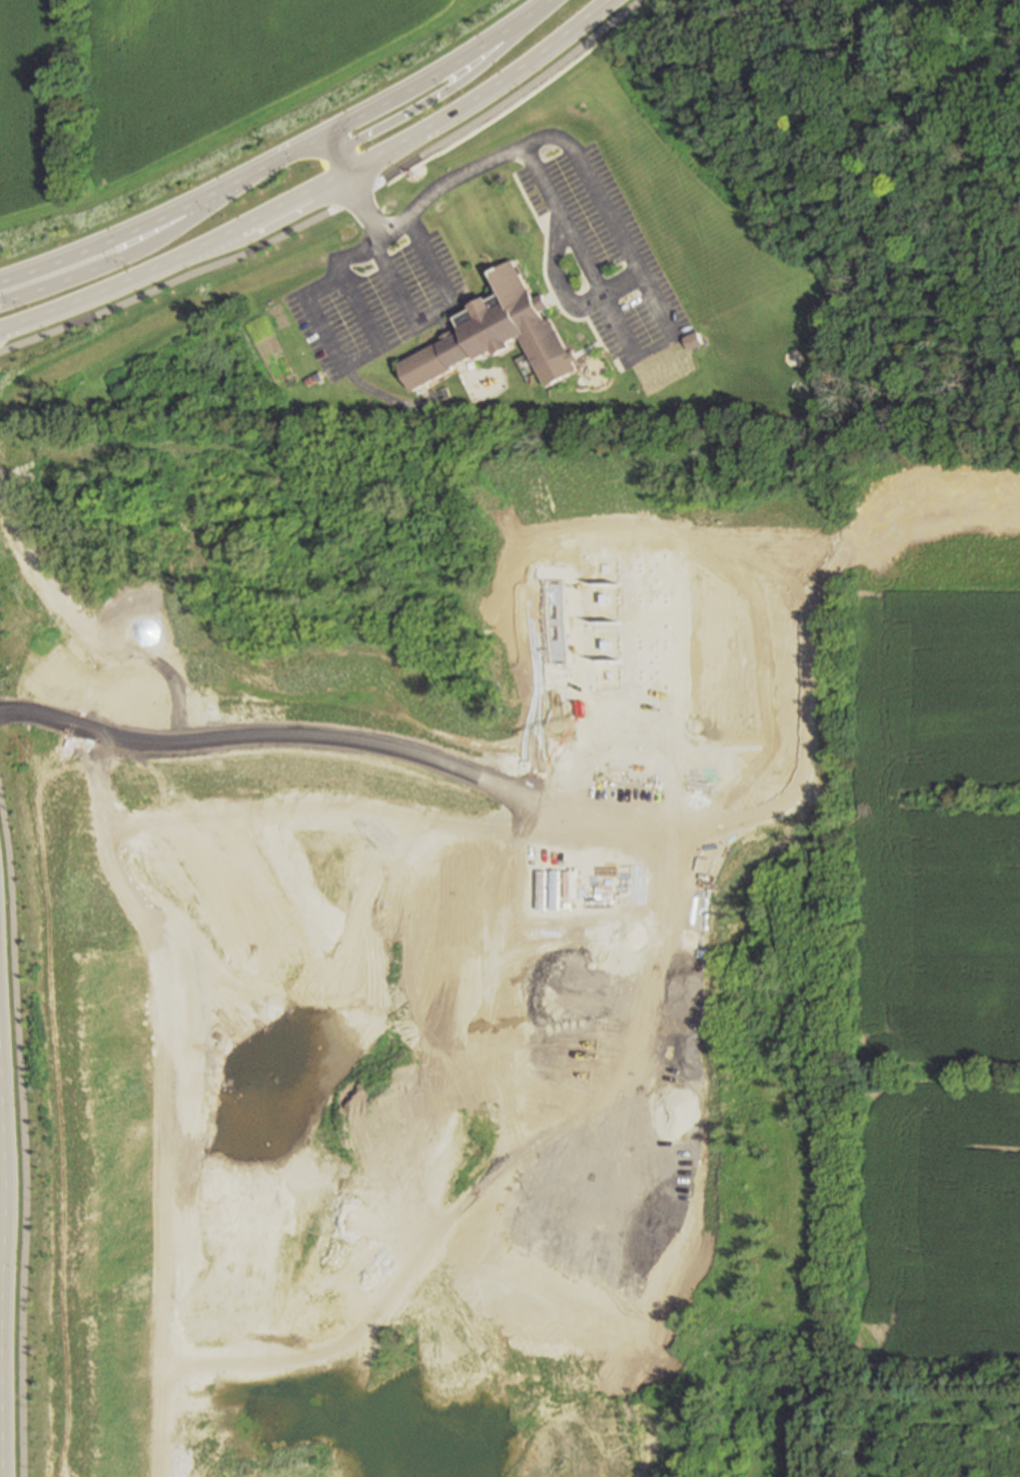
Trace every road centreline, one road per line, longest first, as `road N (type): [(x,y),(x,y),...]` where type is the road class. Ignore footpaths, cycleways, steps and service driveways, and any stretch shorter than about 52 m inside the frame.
road 1 (tertiary): [(0,1476),(0,942)]
road 2 (secondary): [(0,332),(149,272),(347,173)]
road 3 (secondary): [(262,169),(127,257),(0,303)]
road 4 (secondary): [(262,169),(0,283)]
road 5 (secondary): [(347,173),(468,105),(569,33)]
road 6 (secondary): [(519,24),(504,49),(457,85),(353,142),(347,173)]
road 7 (secondary): [(519,24),(327,134)]

